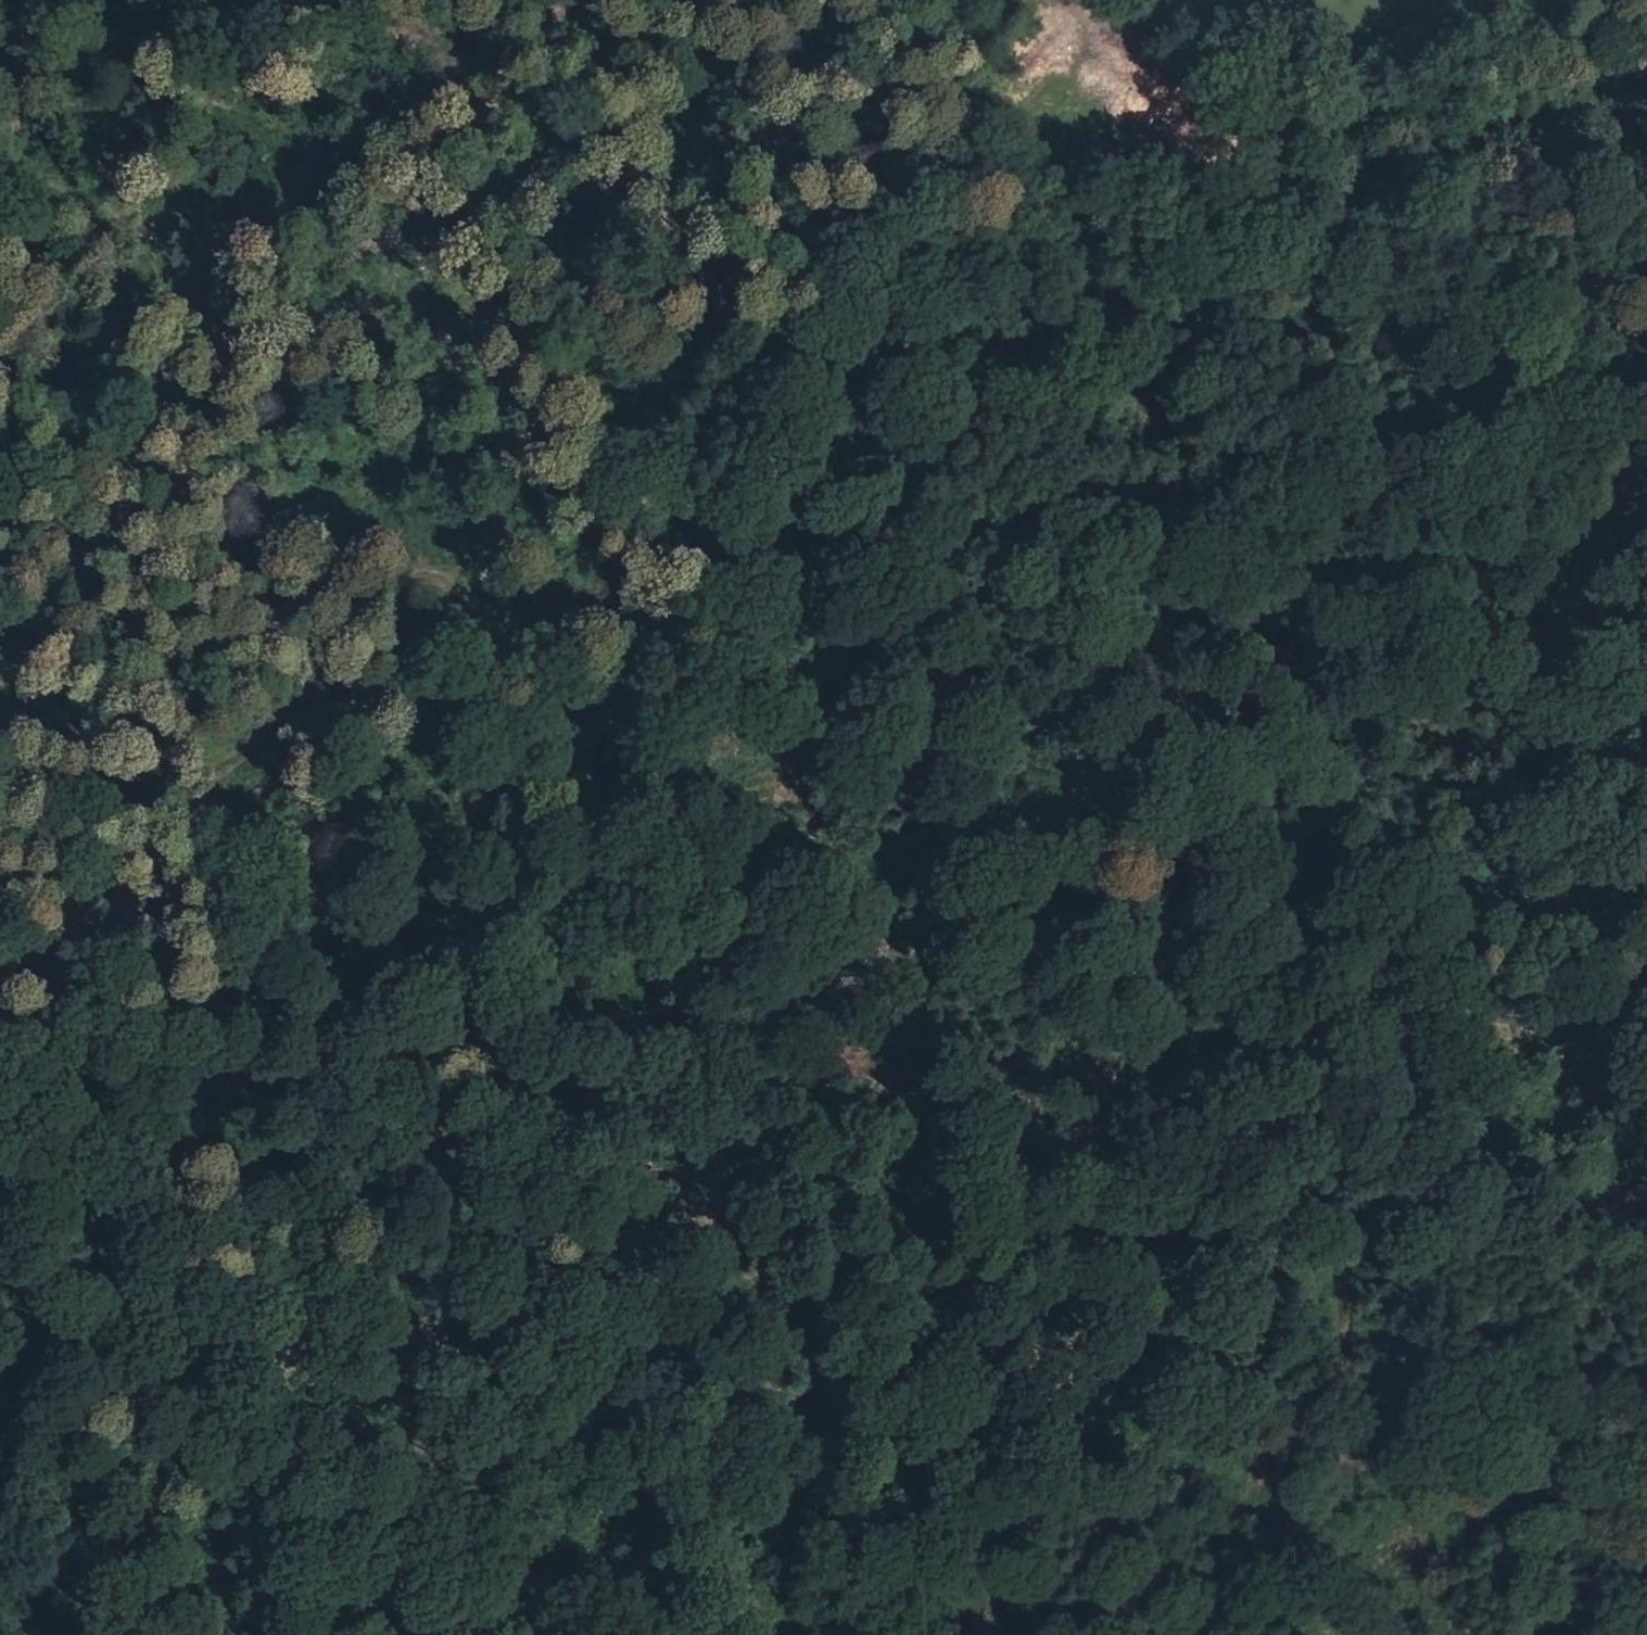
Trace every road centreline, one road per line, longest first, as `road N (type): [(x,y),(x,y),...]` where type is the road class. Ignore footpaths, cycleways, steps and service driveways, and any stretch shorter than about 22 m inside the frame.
road 1 (track): [(1082,0),(1130,46),(1346,194),(1436,219),(1583,226),(1646,194)]

